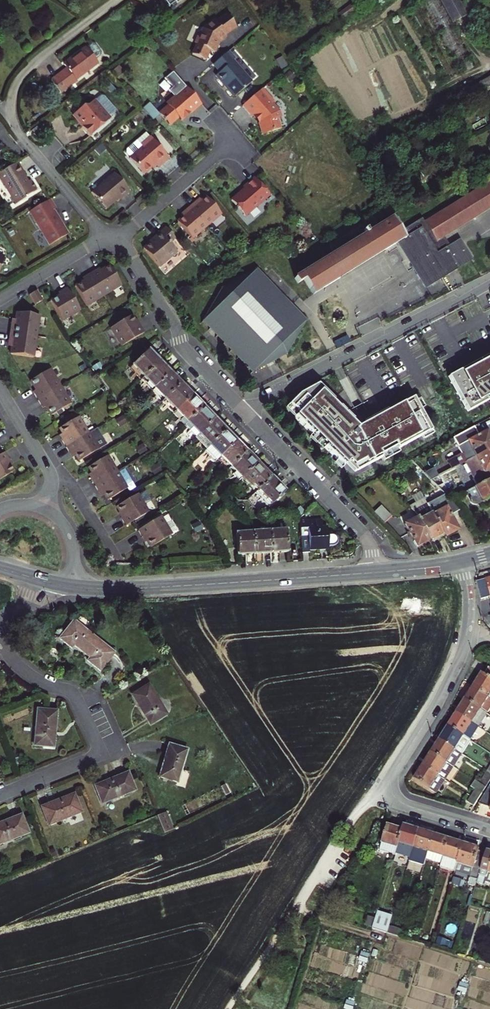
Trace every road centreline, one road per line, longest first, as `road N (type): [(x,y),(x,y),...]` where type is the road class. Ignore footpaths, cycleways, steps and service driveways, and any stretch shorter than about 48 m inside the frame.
road 1 (residential): [(464,561),(463,650),(391,783),(406,805),(489,831)]
road 2 (residential): [(111,237),(17,133),(10,105),(32,65),(119,0)]
road 3 (secondary): [(377,572),(74,587)]
road 4 (residential): [(489,280),(240,407)]
road 5 (residential): [(0,796),(91,759),(98,746),(75,696),(26,673),(0,635)]
road 6 (residential): [(377,572),(361,531),(240,407)]
road 7 (residential): [(240,407),(182,347),(111,237)]
road 8 (residential): [(111,237),(234,139)]
road 9 (residential): [(45,509),(50,475),(0,390)]
road 10 (residential): [(0,301),(111,237)]

